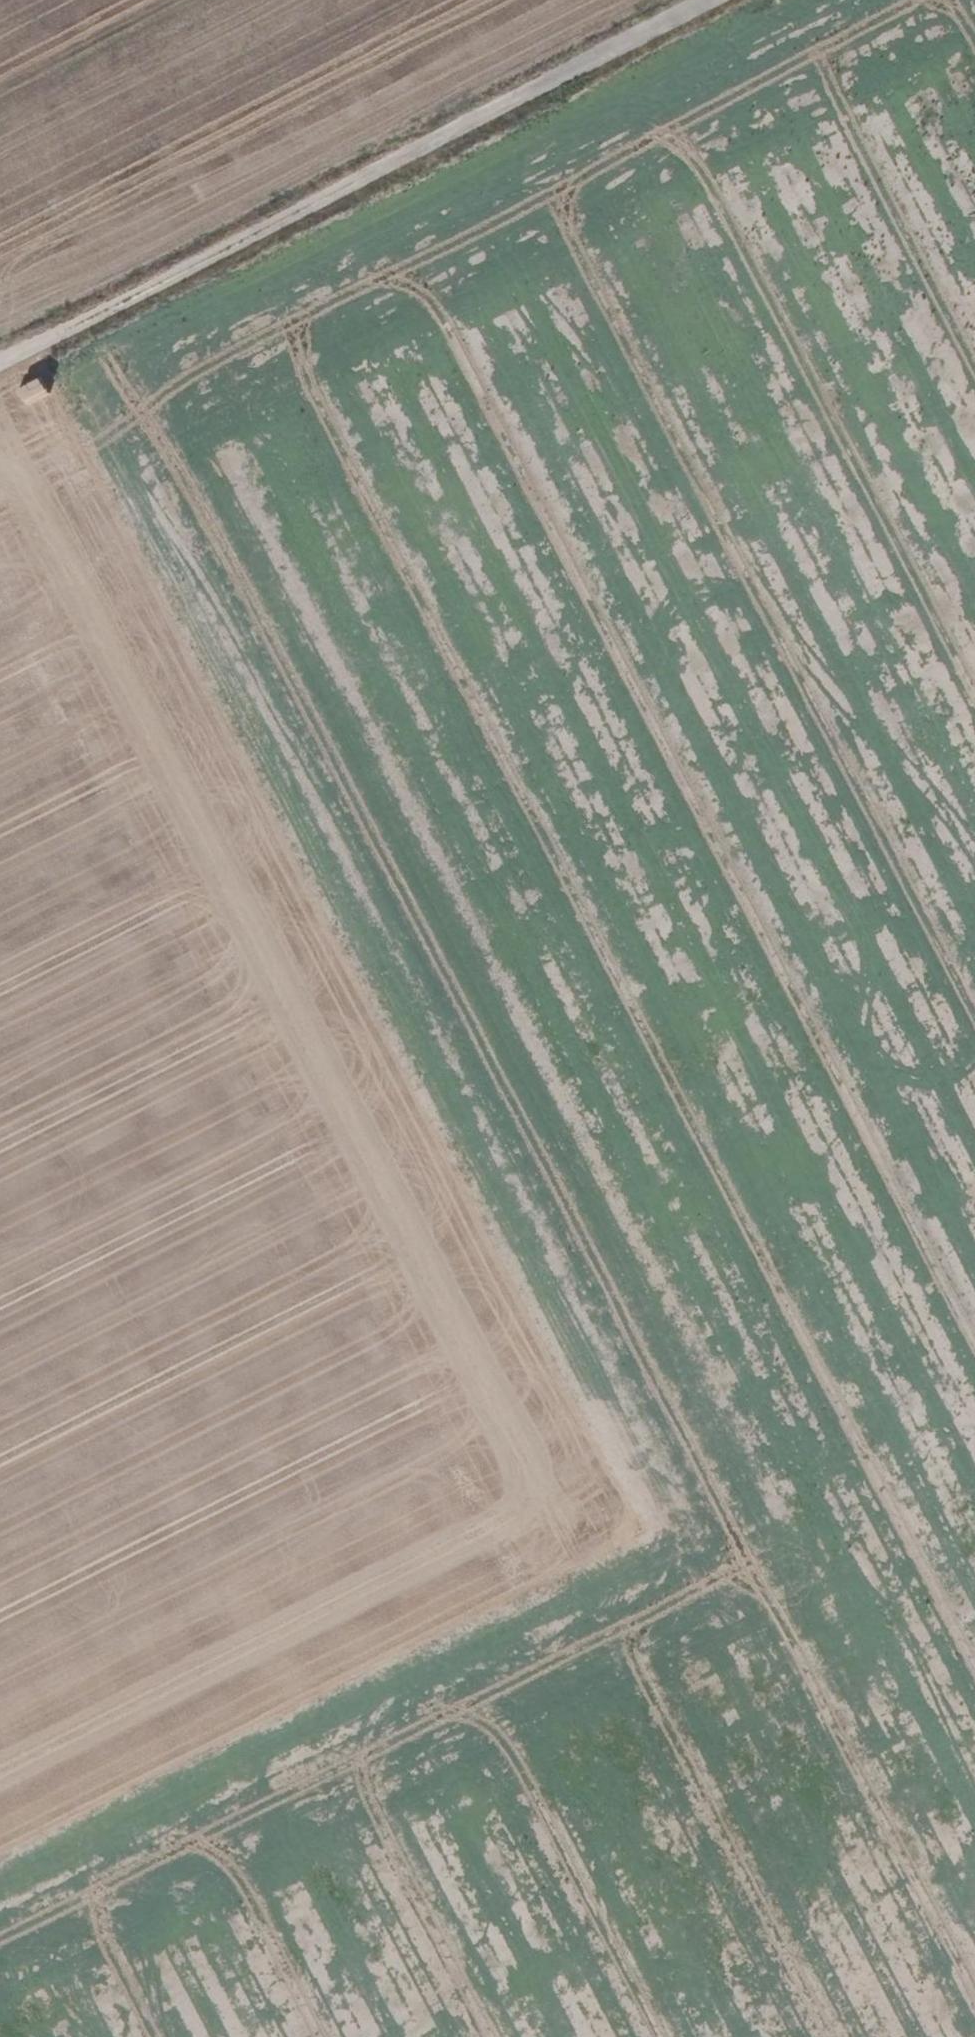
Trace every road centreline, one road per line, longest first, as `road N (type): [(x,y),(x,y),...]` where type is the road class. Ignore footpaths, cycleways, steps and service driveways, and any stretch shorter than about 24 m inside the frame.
road 1 (track): [(691,0),(0,362)]

